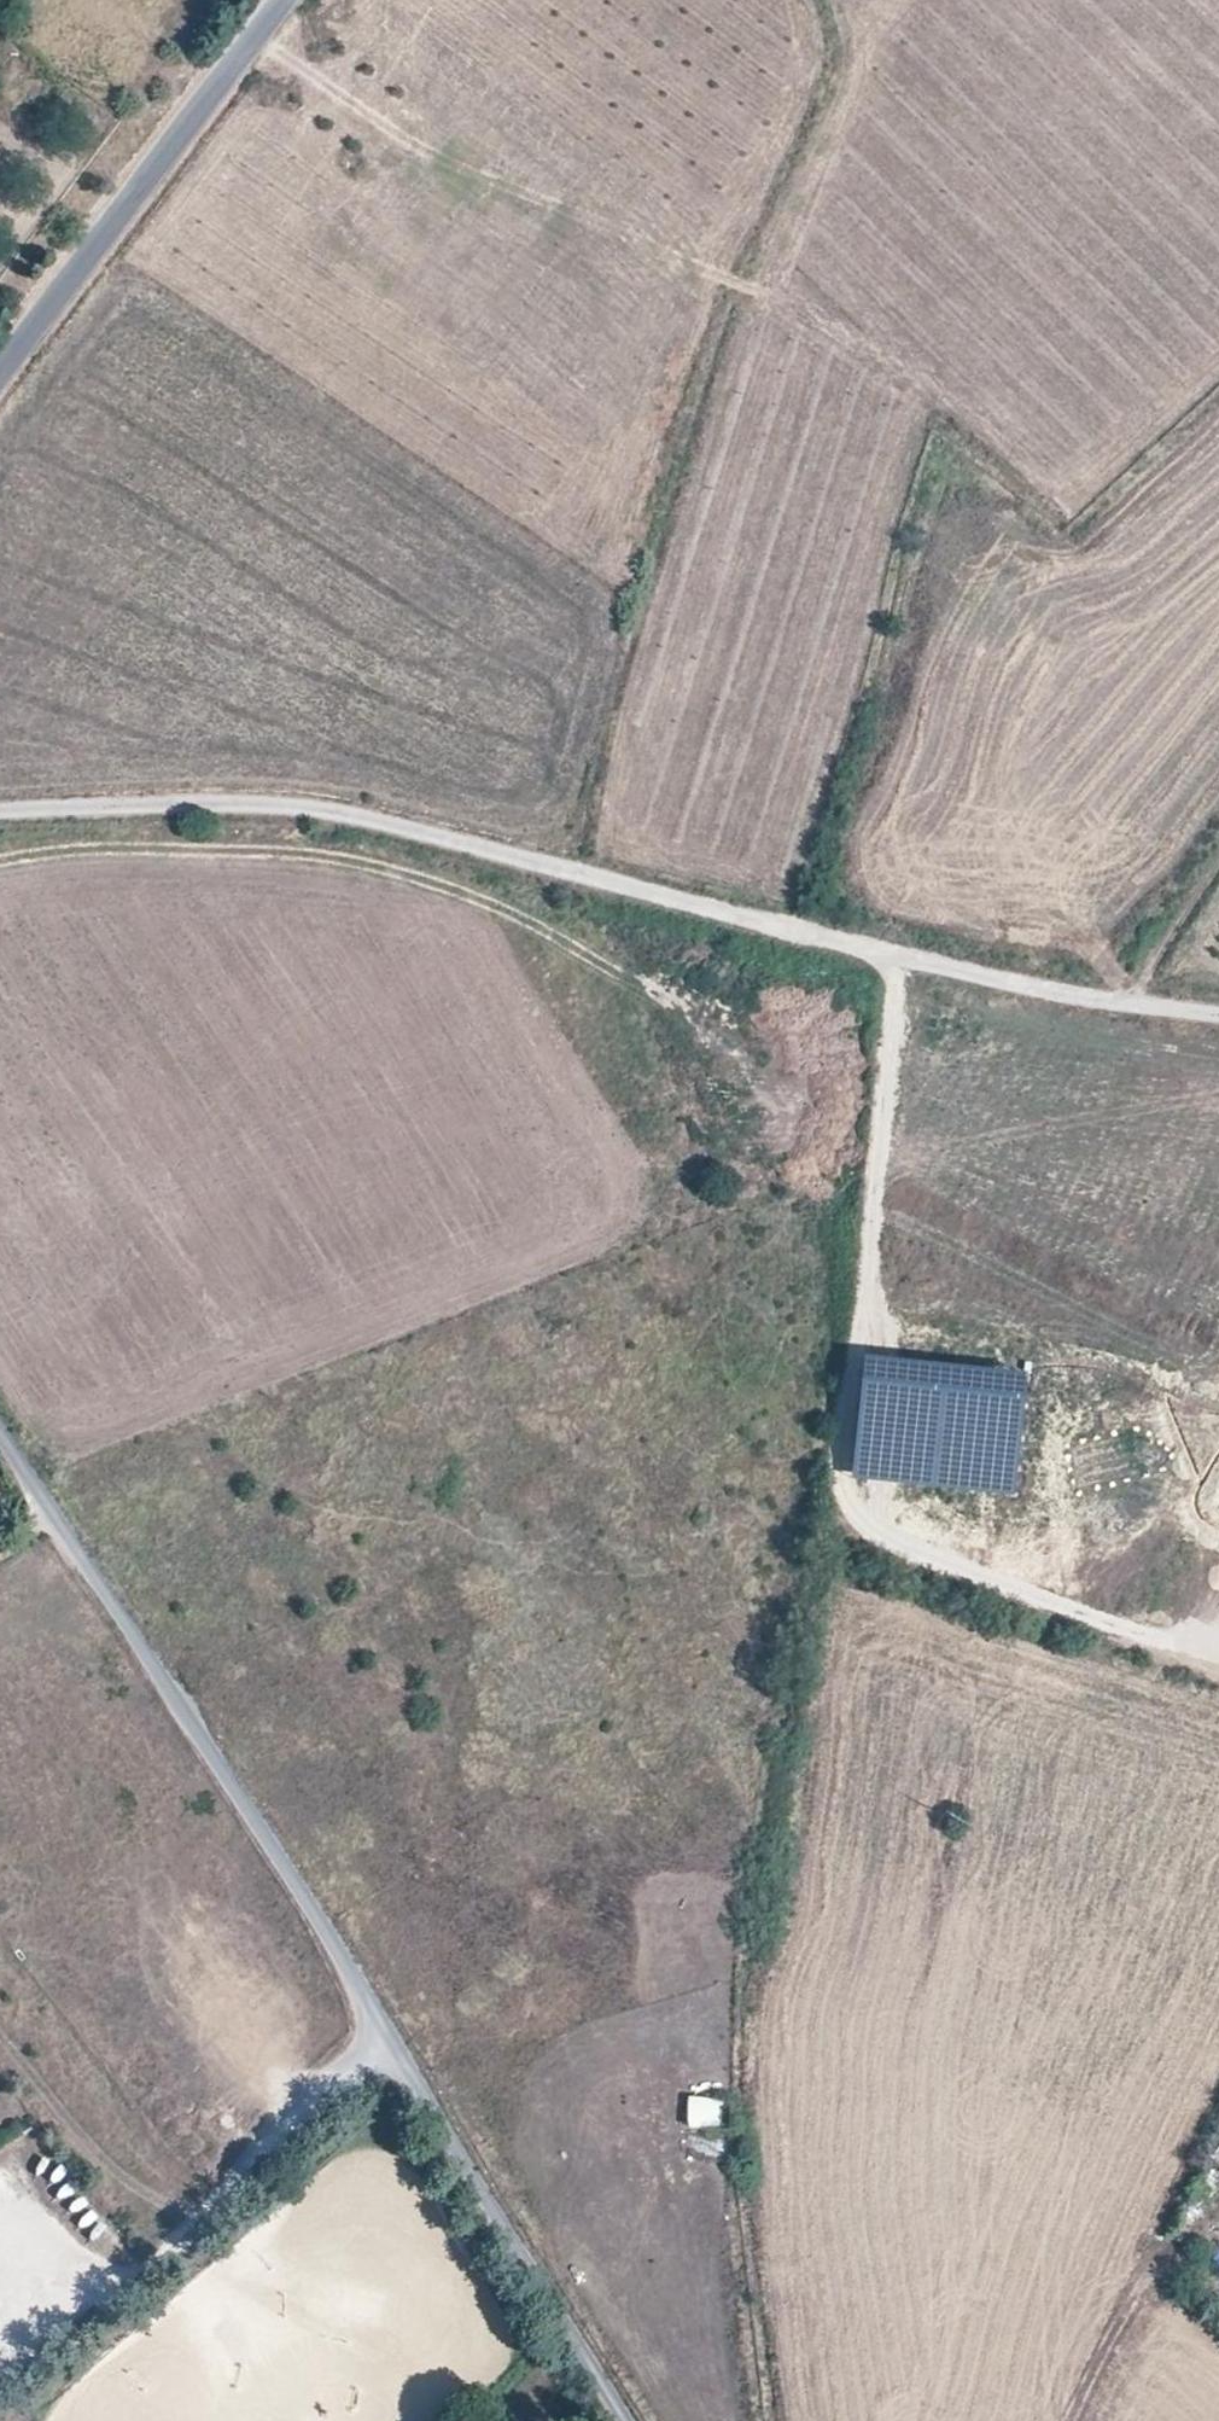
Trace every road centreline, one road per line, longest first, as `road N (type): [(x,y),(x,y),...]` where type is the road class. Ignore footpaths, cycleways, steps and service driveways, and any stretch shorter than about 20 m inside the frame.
road 1 (unclassified): [(0,814),(270,807),(394,828),(917,960),(1218,1014)]
road 2 (unclassified): [(0,1430),(364,1984),(624,2420)]
road 3 (tertiary): [(0,369),(278,0)]
road 4 (track): [(1070,2420),(1116,2321),(1166,2267)]

